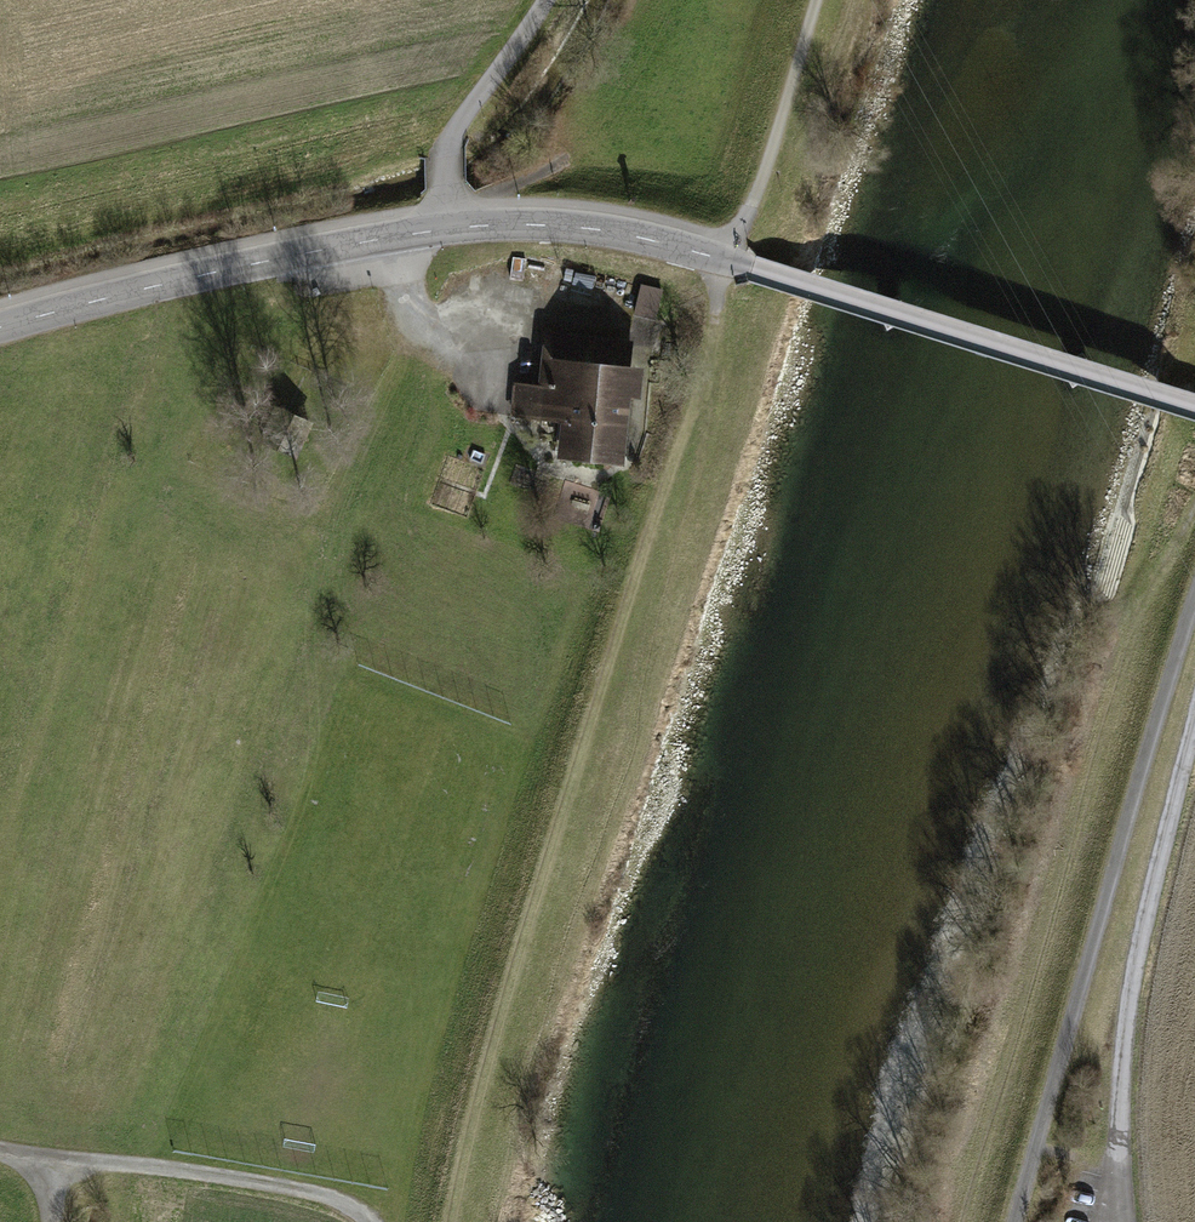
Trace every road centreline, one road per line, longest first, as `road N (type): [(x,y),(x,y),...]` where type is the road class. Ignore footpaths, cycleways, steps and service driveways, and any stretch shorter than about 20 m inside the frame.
road 1 (track): [(728,261),(513,977),(454,1221)]
road 2 (tertiary): [(1194,407),(629,235),(555,225),(451,228)]
road 3 (track): [(1194,505),(1138,612),(962,1221)]
road 4 (track): [(1194,598),(1015,1221)]
road 5 (tertiary): [(451,228),(217,272),(0,328)]
road 6 (track): [(0,1142),(334,1195),(371,1221)]
road 7 (track): [(816,0),(728,261)]
road 8 (unclassified): [(451,228),(450,140),(546,0)]

